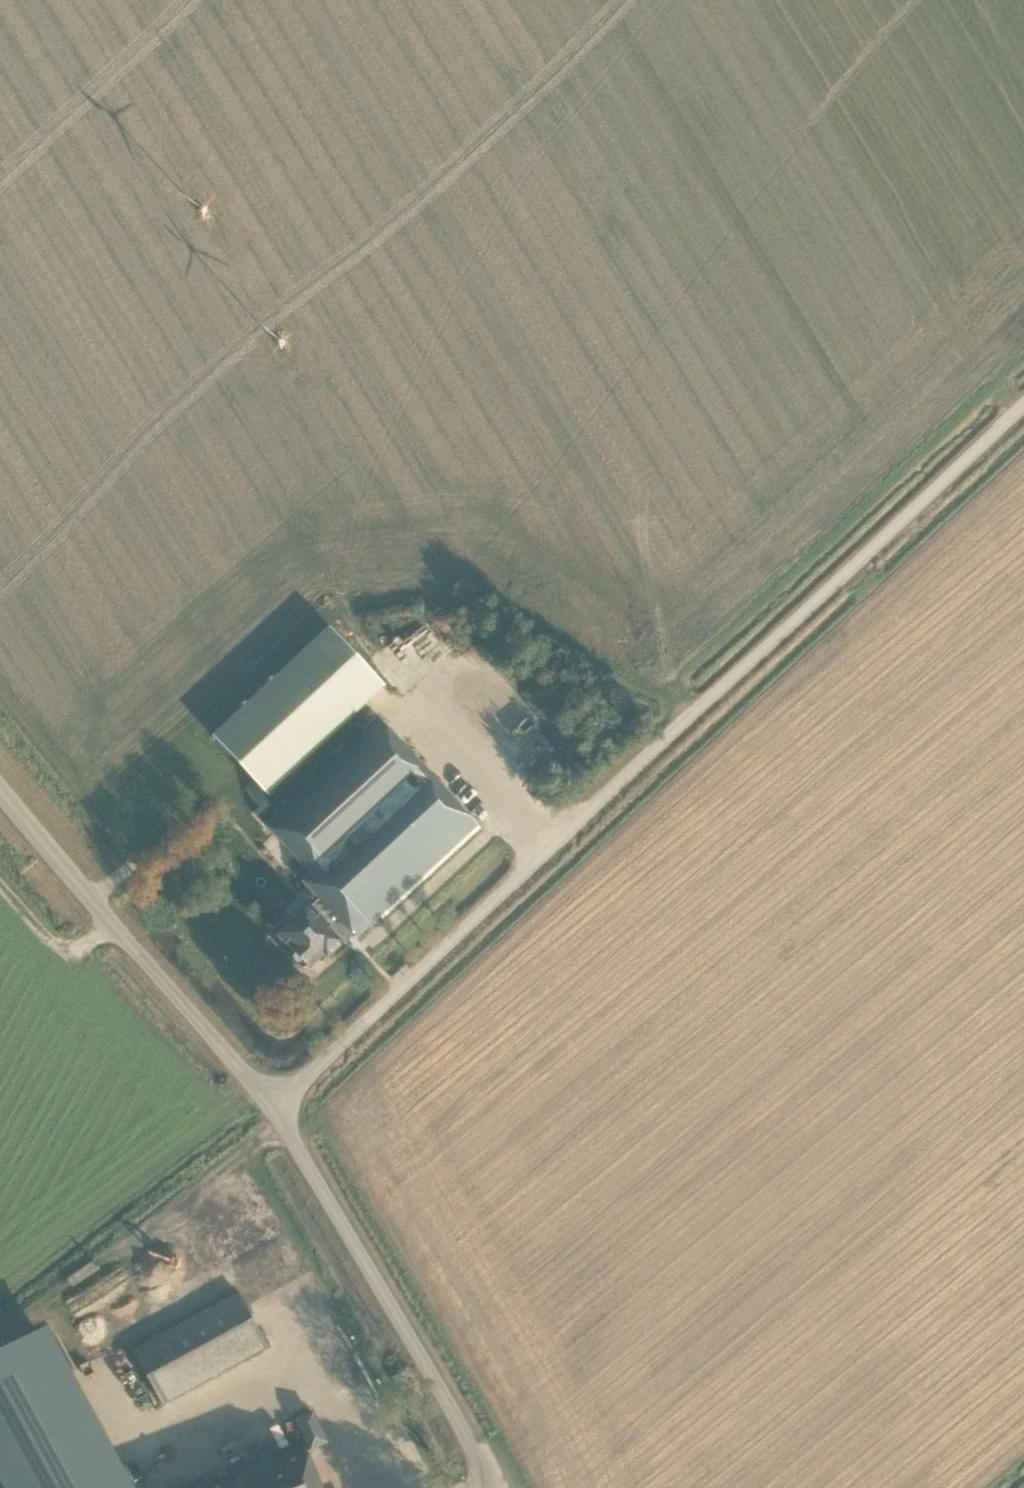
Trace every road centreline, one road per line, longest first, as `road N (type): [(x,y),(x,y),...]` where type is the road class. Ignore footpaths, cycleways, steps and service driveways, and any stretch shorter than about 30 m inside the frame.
road 1 (unclassified): [(269,1110),(1023,402)]
road 2 (tertiary): [(487,1487),(269,1110)]
road 3 (tertiary): [(269,1110),(0,793)]

